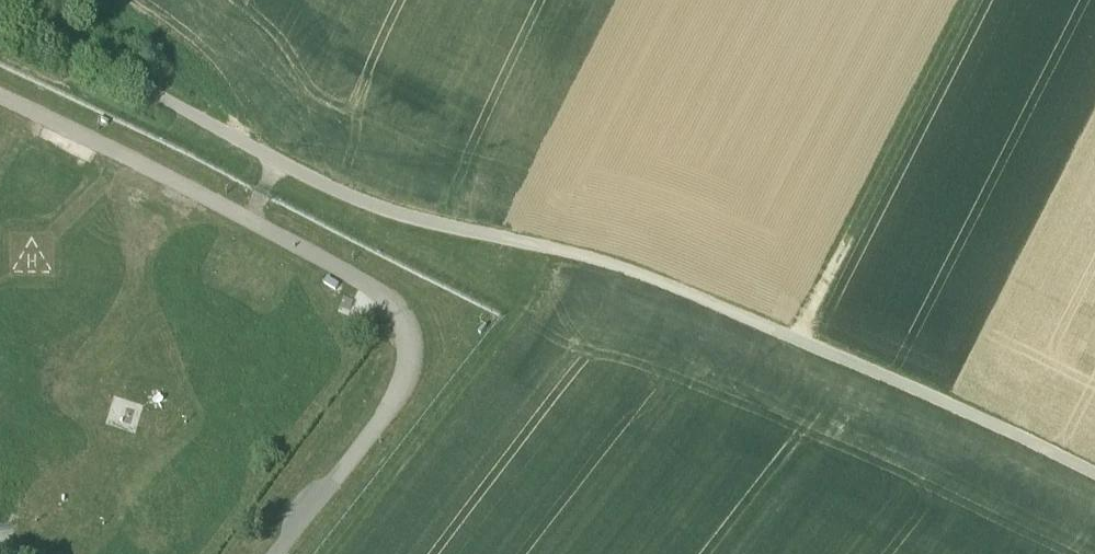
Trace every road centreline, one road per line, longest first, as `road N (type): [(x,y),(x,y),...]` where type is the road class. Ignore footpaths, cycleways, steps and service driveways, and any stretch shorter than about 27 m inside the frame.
road 1 (track): [(1094,477),(630,271),(394,213),(293,175),(0,11)]
road 2 (track): [(980,0),(804,344)]
road 3 (track): [(328,553),(558,252)]

